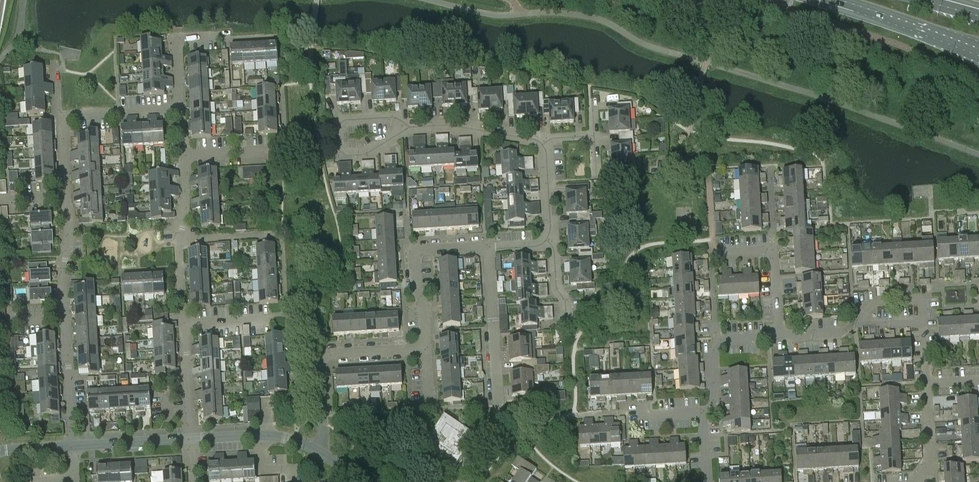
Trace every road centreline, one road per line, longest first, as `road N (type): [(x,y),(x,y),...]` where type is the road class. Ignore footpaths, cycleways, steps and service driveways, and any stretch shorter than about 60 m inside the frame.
road 1 (residential): [(459,481),(499,420),(489,249)]
road 2 (residential): [(316,450),(323,359),(426,349)]
road 3 (residential): [(410,127),(393,117),(347,120),(338,128),(340,150),(365,154),(403,131)]
road 4 (residential): [(426,349),(417,252),(489,249)]
road 5 (residential): [(181,107),(180,39),(276,35)]
road 6 (primary): [(830,0),(978,51)]
road 7 (residential): [(542,145),(454,125),(410,127)]
road 8 (residential): [(722,252),(773,256),(779,337)]
road 9 (residential): [(73,447),(65,317)]
road 10 (residential): [(65,317),(67,197)]

